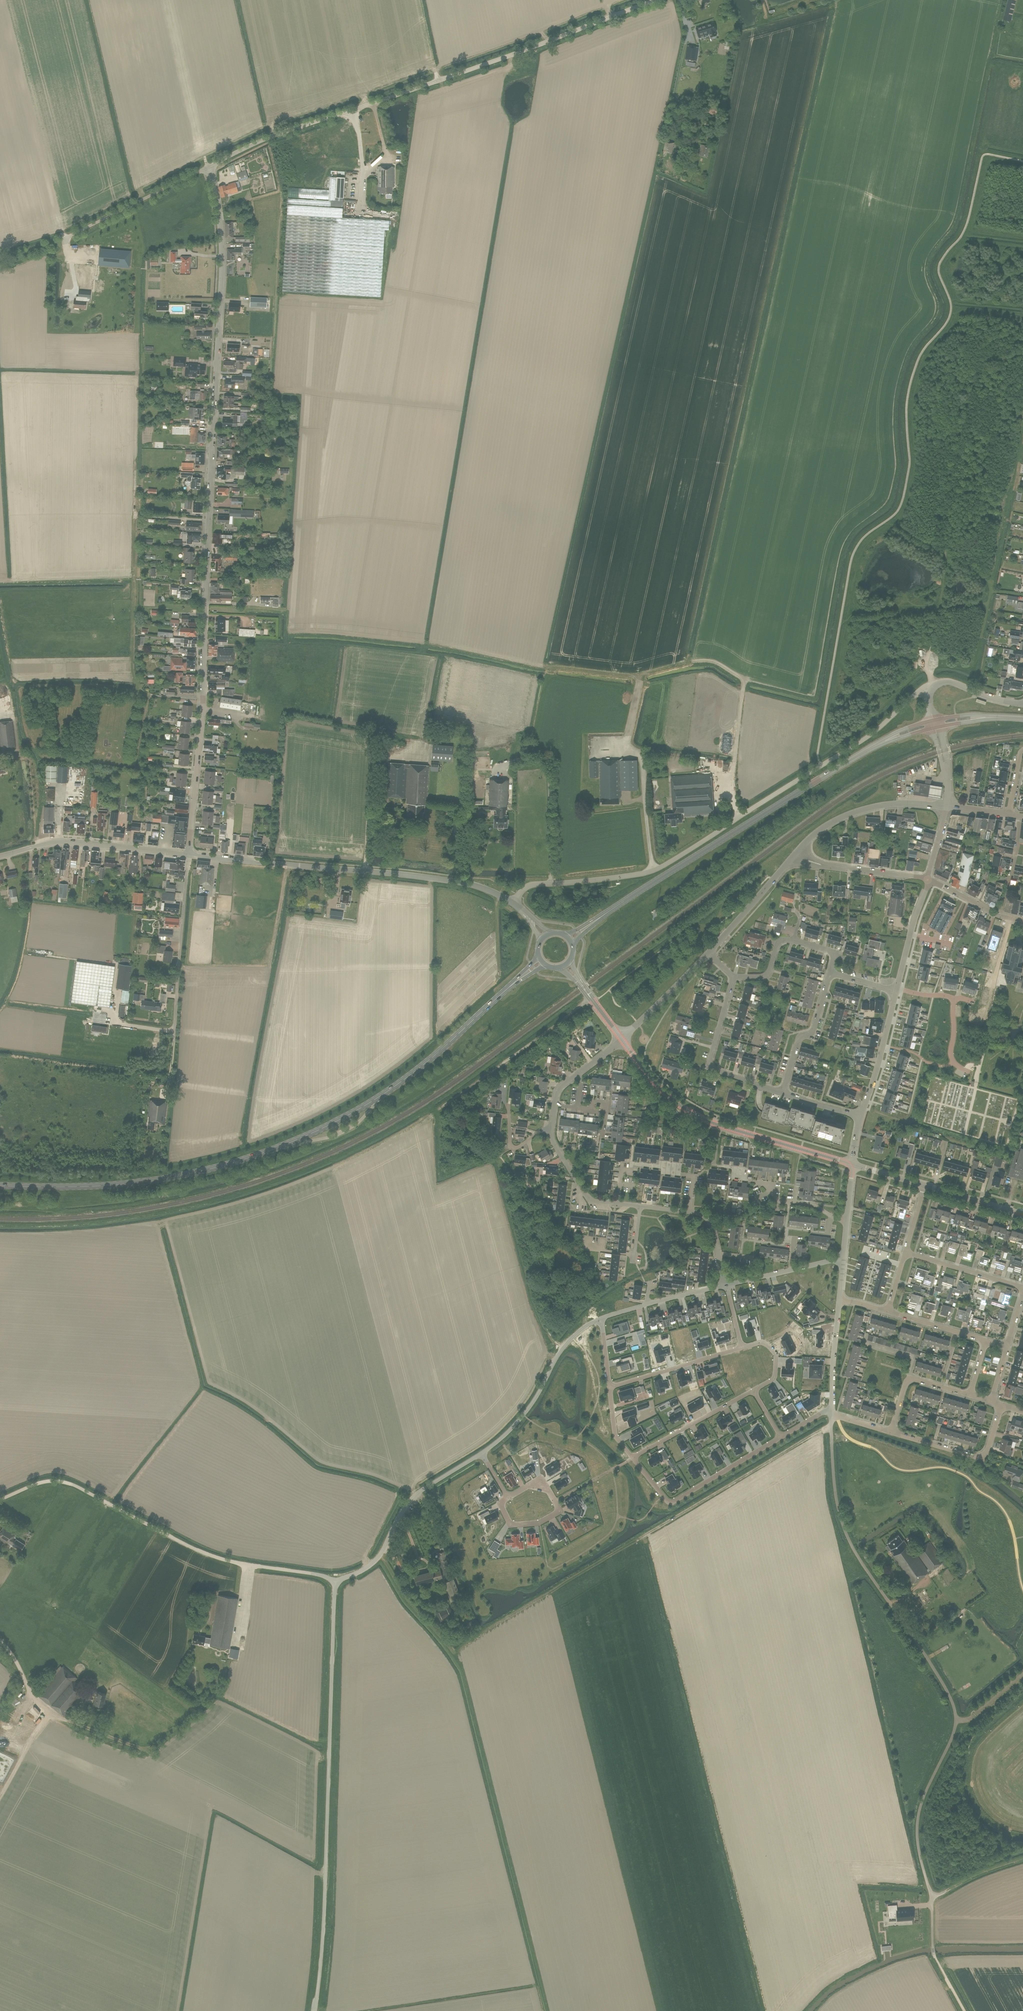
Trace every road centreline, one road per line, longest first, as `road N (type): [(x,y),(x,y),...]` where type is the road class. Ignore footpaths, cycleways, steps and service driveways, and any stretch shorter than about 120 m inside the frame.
road 1 (tertiary): [(189,855),(222,255),(209,167),(655,0)]
road 2 (unclassified): [(932,1899),(917,1824),(954,1731),(954,1706),(851,1546),(836,1496),(831,1416)]
road 3 (unclassified): [(513,903),(533,884),(664,864),(869,736),(925,688)]
road 4 (unclassified): [(316,2010),(335,1580)]
road 5 (unclassified): [(335,1580),(220,1559),(59,1481),(0,1499)]
road 6 (primary): [(885,741),(584,929)]
road 7 (track): [(831,1428),(545,1596)]
road 8 (primary): [(0,1185),(130,1184),(295,1141)]
road 9 (secondary): [(852,1164),(697,1115),(661,1090),(622,1039)]
road 10 (track): [(3,0),(62,240)]
road 11 (residential): [(171,1075),(189,855)]
road 12 (tertiary): [(513,903),(460,881),(300,866)]
road 13 (unclassified): [(335,1580),(376,1560),(411,1499),(481,1453)]
road 14 (primary): [(377,1098),(526,974)]
road 15 (tertiary): [(0,857),(65,842),(189,855)]
road 16 (unclassified): [(481,1453),(523,1415),(561,1348),(601,1318)]
road 17 (residential): [(633,1457),(672,1501),(779,1438)]
road 18 (track): [(590,997),(449,1102)]
road 19 (residential): [(783,1093),(708,1068),(734,975)]
road 20 (unclassified): [(799,851),(821,829),(869,808),(947,807)]
road 21 (residential): [(1001,1404),(980,1456),(890,1431)]
road 22 (residential): [(830,972),(832,952),(789,939),(776,945),(768,973),(734,975)]
road 23 (residential): [(741,1348),(609,1387)]
road 24 (residential): [(633,1457),(753,1392)]
road 25 (residential): [(861,1116),(897,991)]
road 26 (residential): [(783,1093),(830,972)]
road 27 (unclassified): [(709,953),(792,859)]
road 28 (residential): [(1022,1289),(904,1253)]
road 29 (unclassified): [(622,1039),(709,953)]

